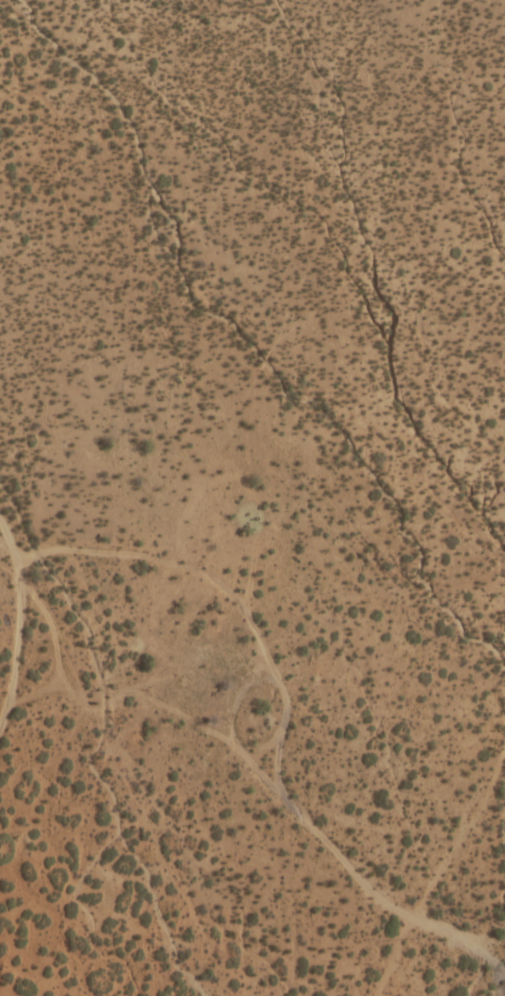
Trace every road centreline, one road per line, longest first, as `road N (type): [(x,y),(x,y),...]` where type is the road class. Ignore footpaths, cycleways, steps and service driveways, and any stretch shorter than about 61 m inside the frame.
road 1 (residential): [(504,752),(379,995)]

